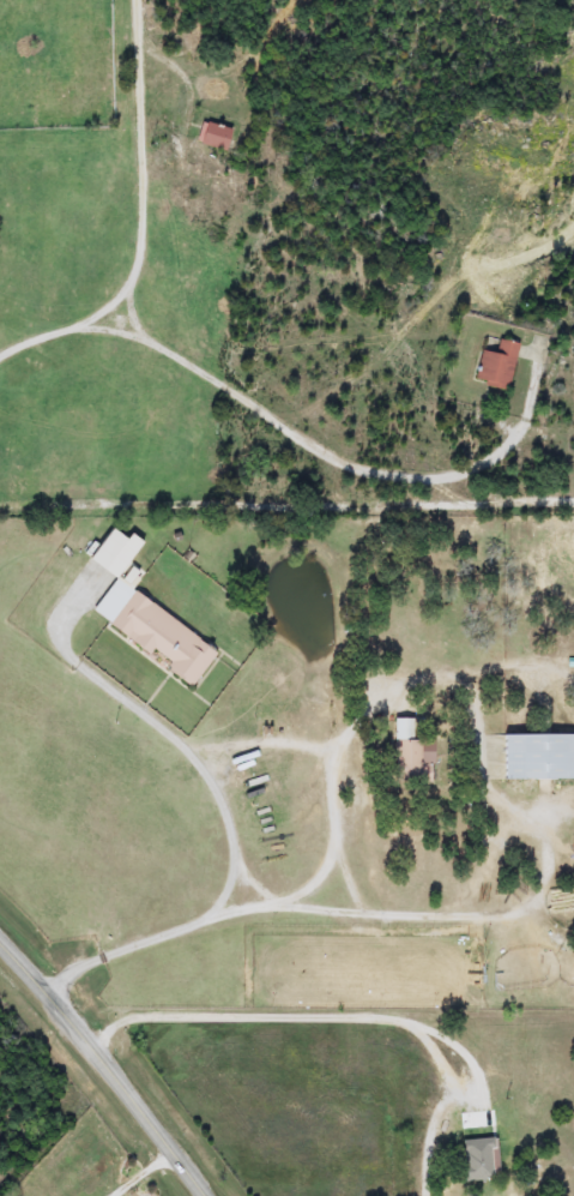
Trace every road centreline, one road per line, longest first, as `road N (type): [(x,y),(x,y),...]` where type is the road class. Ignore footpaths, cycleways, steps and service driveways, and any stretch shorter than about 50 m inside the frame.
road 1 (residential): [(110,305),(337,450),(385,468),(473,463),(512,444),(531,420),(544,361)]
road 2 (residential): [(142,0),(141,266),(95,315),(0,354)]
road 3 (tertiary): [(207,1195),(50,991),(0,941)]

